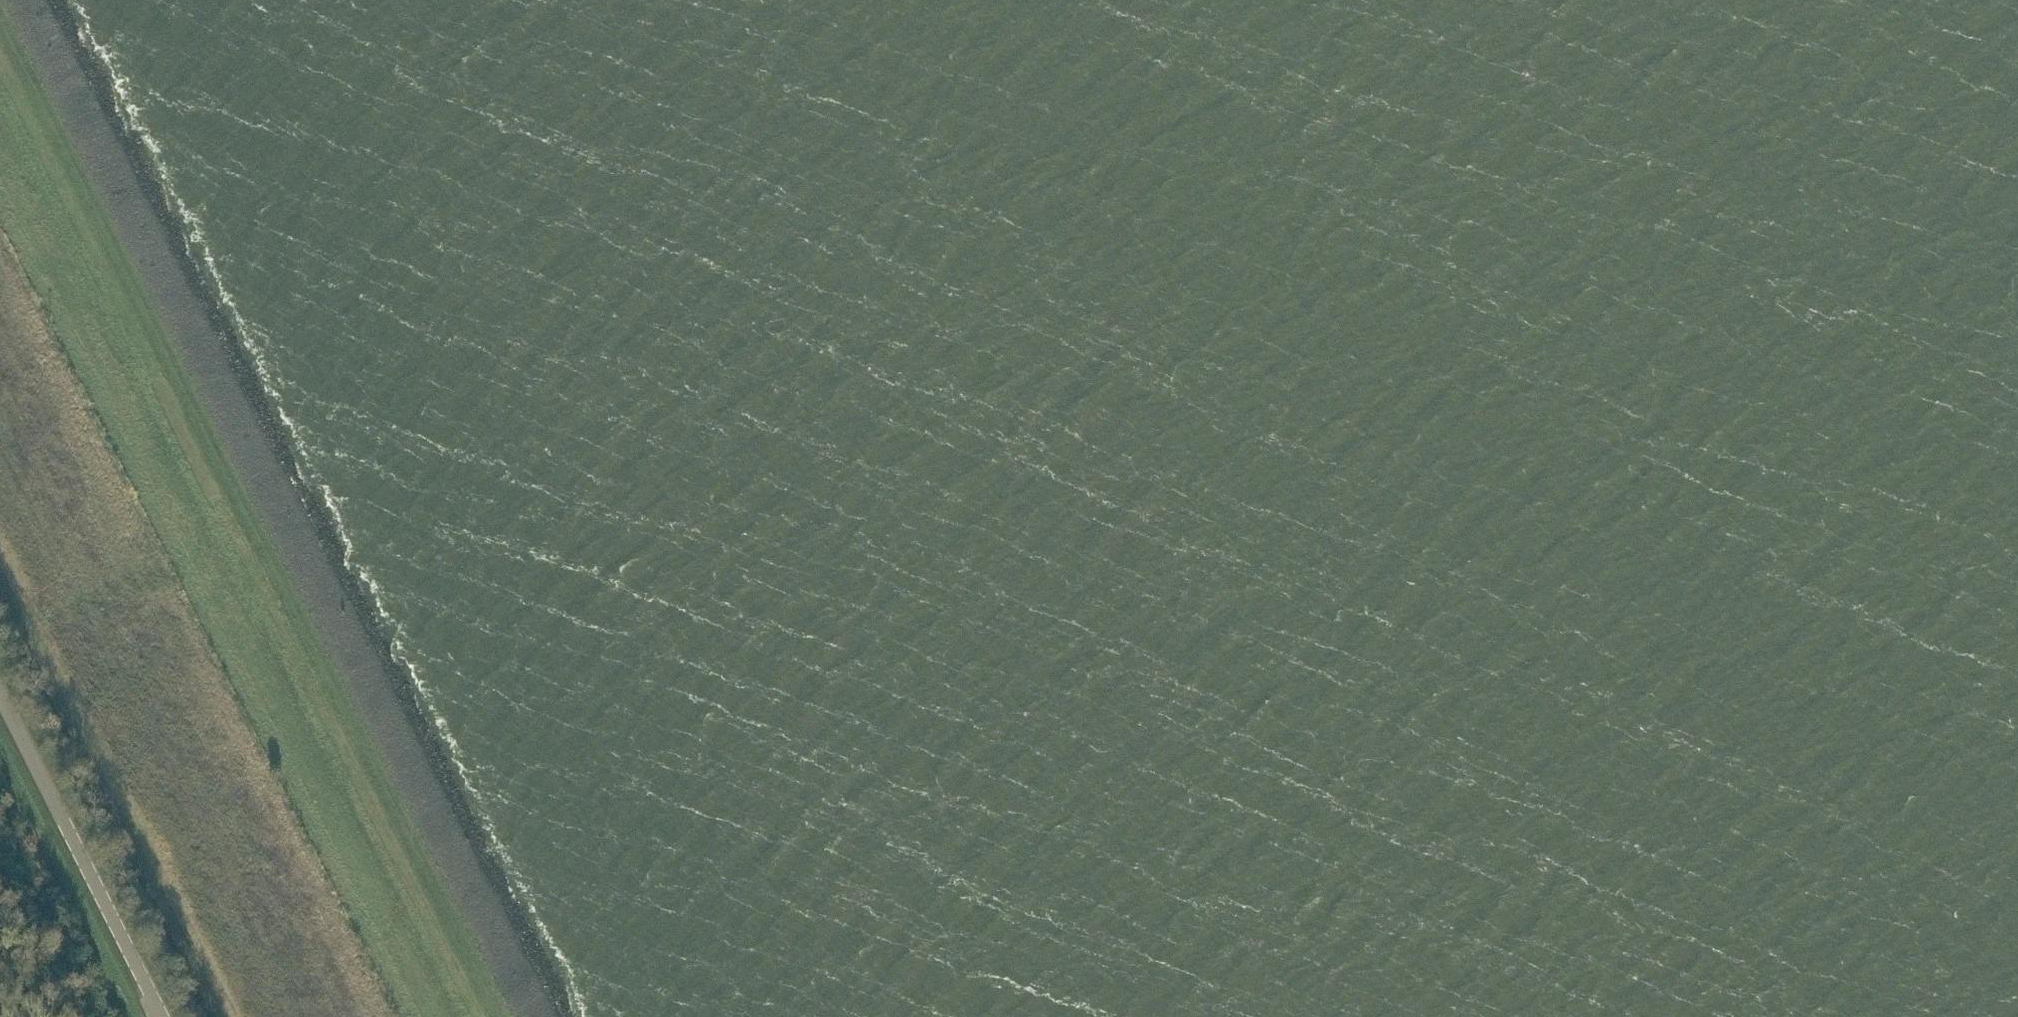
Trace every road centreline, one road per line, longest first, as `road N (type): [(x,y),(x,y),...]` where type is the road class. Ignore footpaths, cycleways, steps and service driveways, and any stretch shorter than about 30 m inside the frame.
road 1 (tertiary): [(162,1016),(0,695)]

